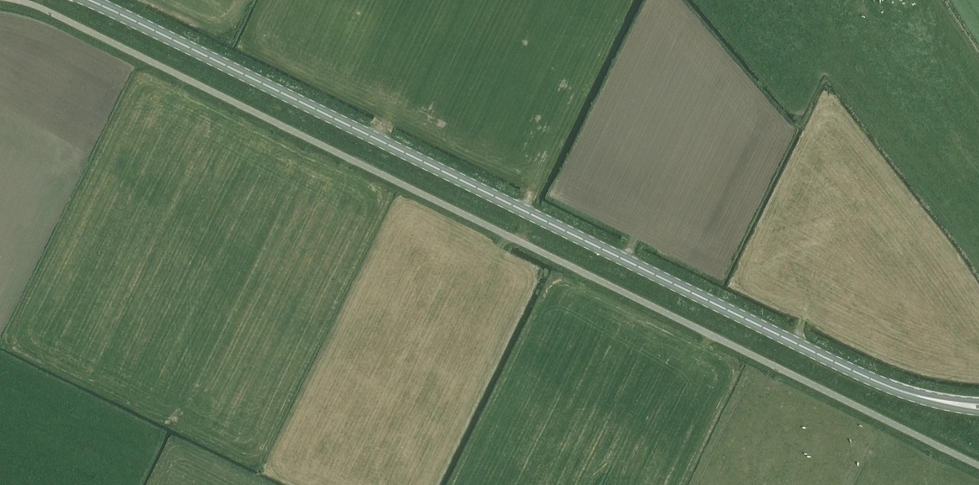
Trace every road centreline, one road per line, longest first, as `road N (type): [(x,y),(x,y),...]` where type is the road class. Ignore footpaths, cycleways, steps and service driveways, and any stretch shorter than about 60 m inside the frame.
road 1 (unclassified): [(978,466),(15,0)]
road 2 (secondary): [(978,407),(882,384),(88,0)]

